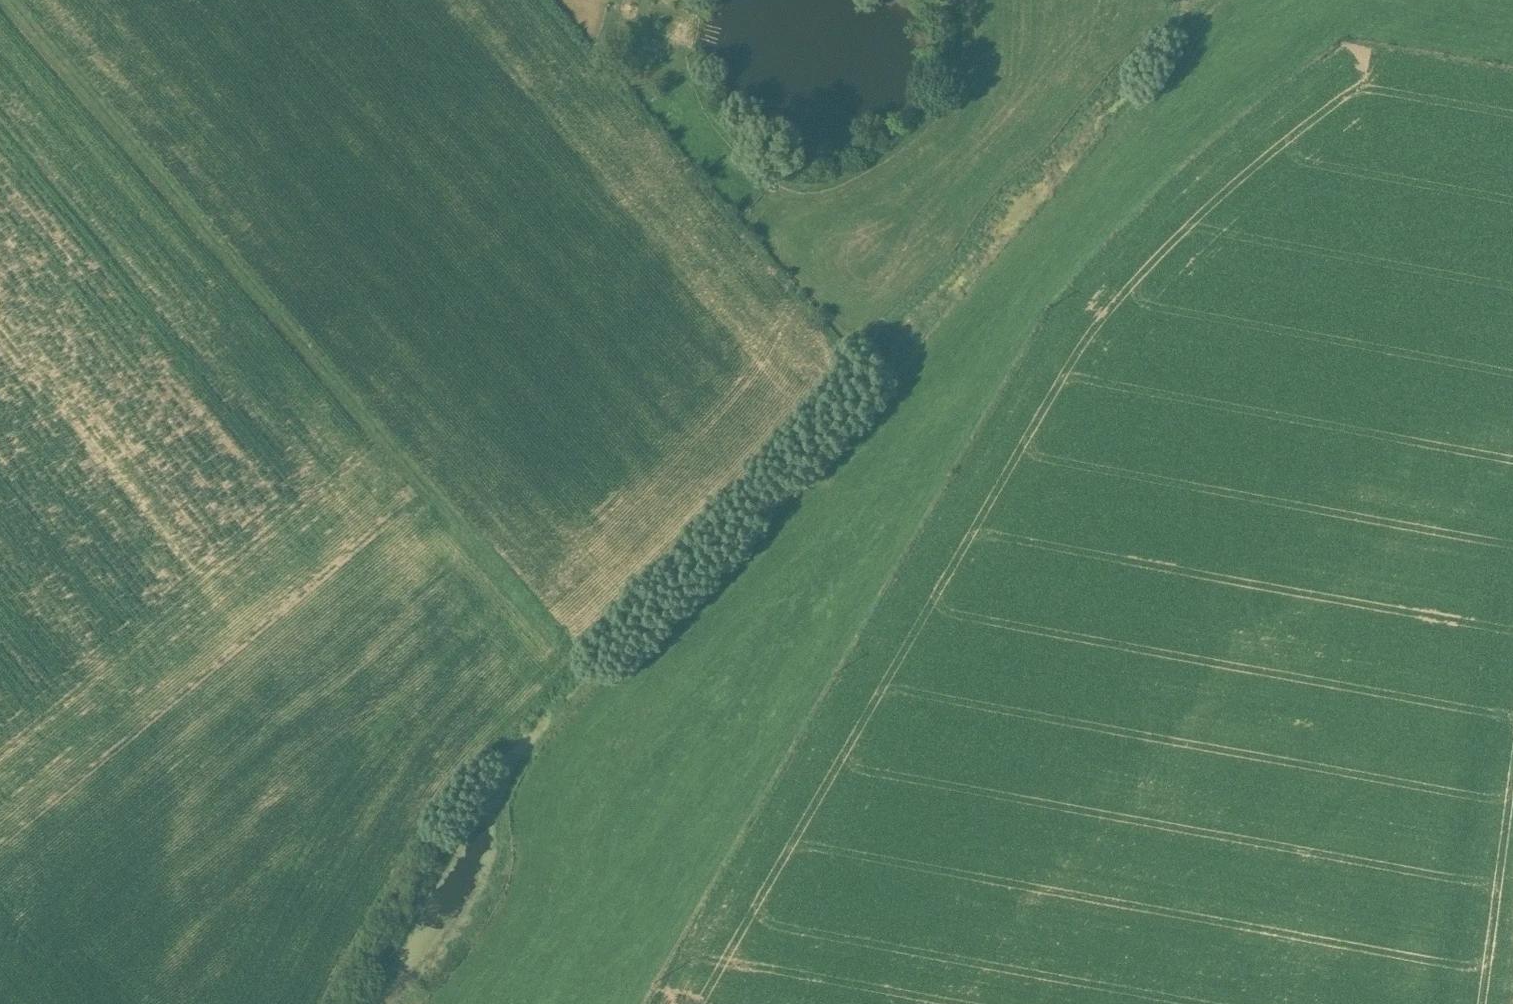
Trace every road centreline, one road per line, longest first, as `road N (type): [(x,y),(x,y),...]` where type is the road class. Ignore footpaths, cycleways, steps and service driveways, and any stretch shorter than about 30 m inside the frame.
road 1 (track): [(8,0),(563,656)]

